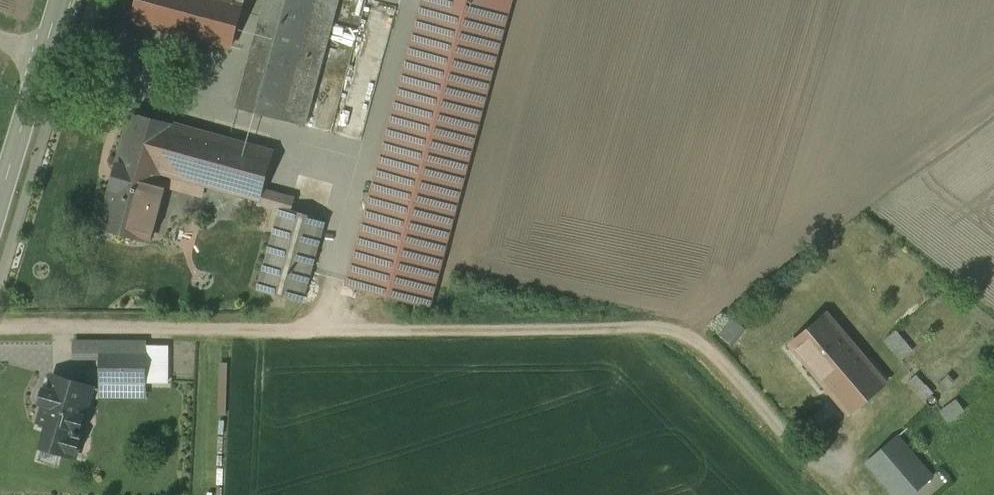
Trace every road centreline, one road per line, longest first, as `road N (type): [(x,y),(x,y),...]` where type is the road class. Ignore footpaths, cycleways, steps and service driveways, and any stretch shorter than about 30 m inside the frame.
road 1 (tertiary): [(61,0),(0,204)]

